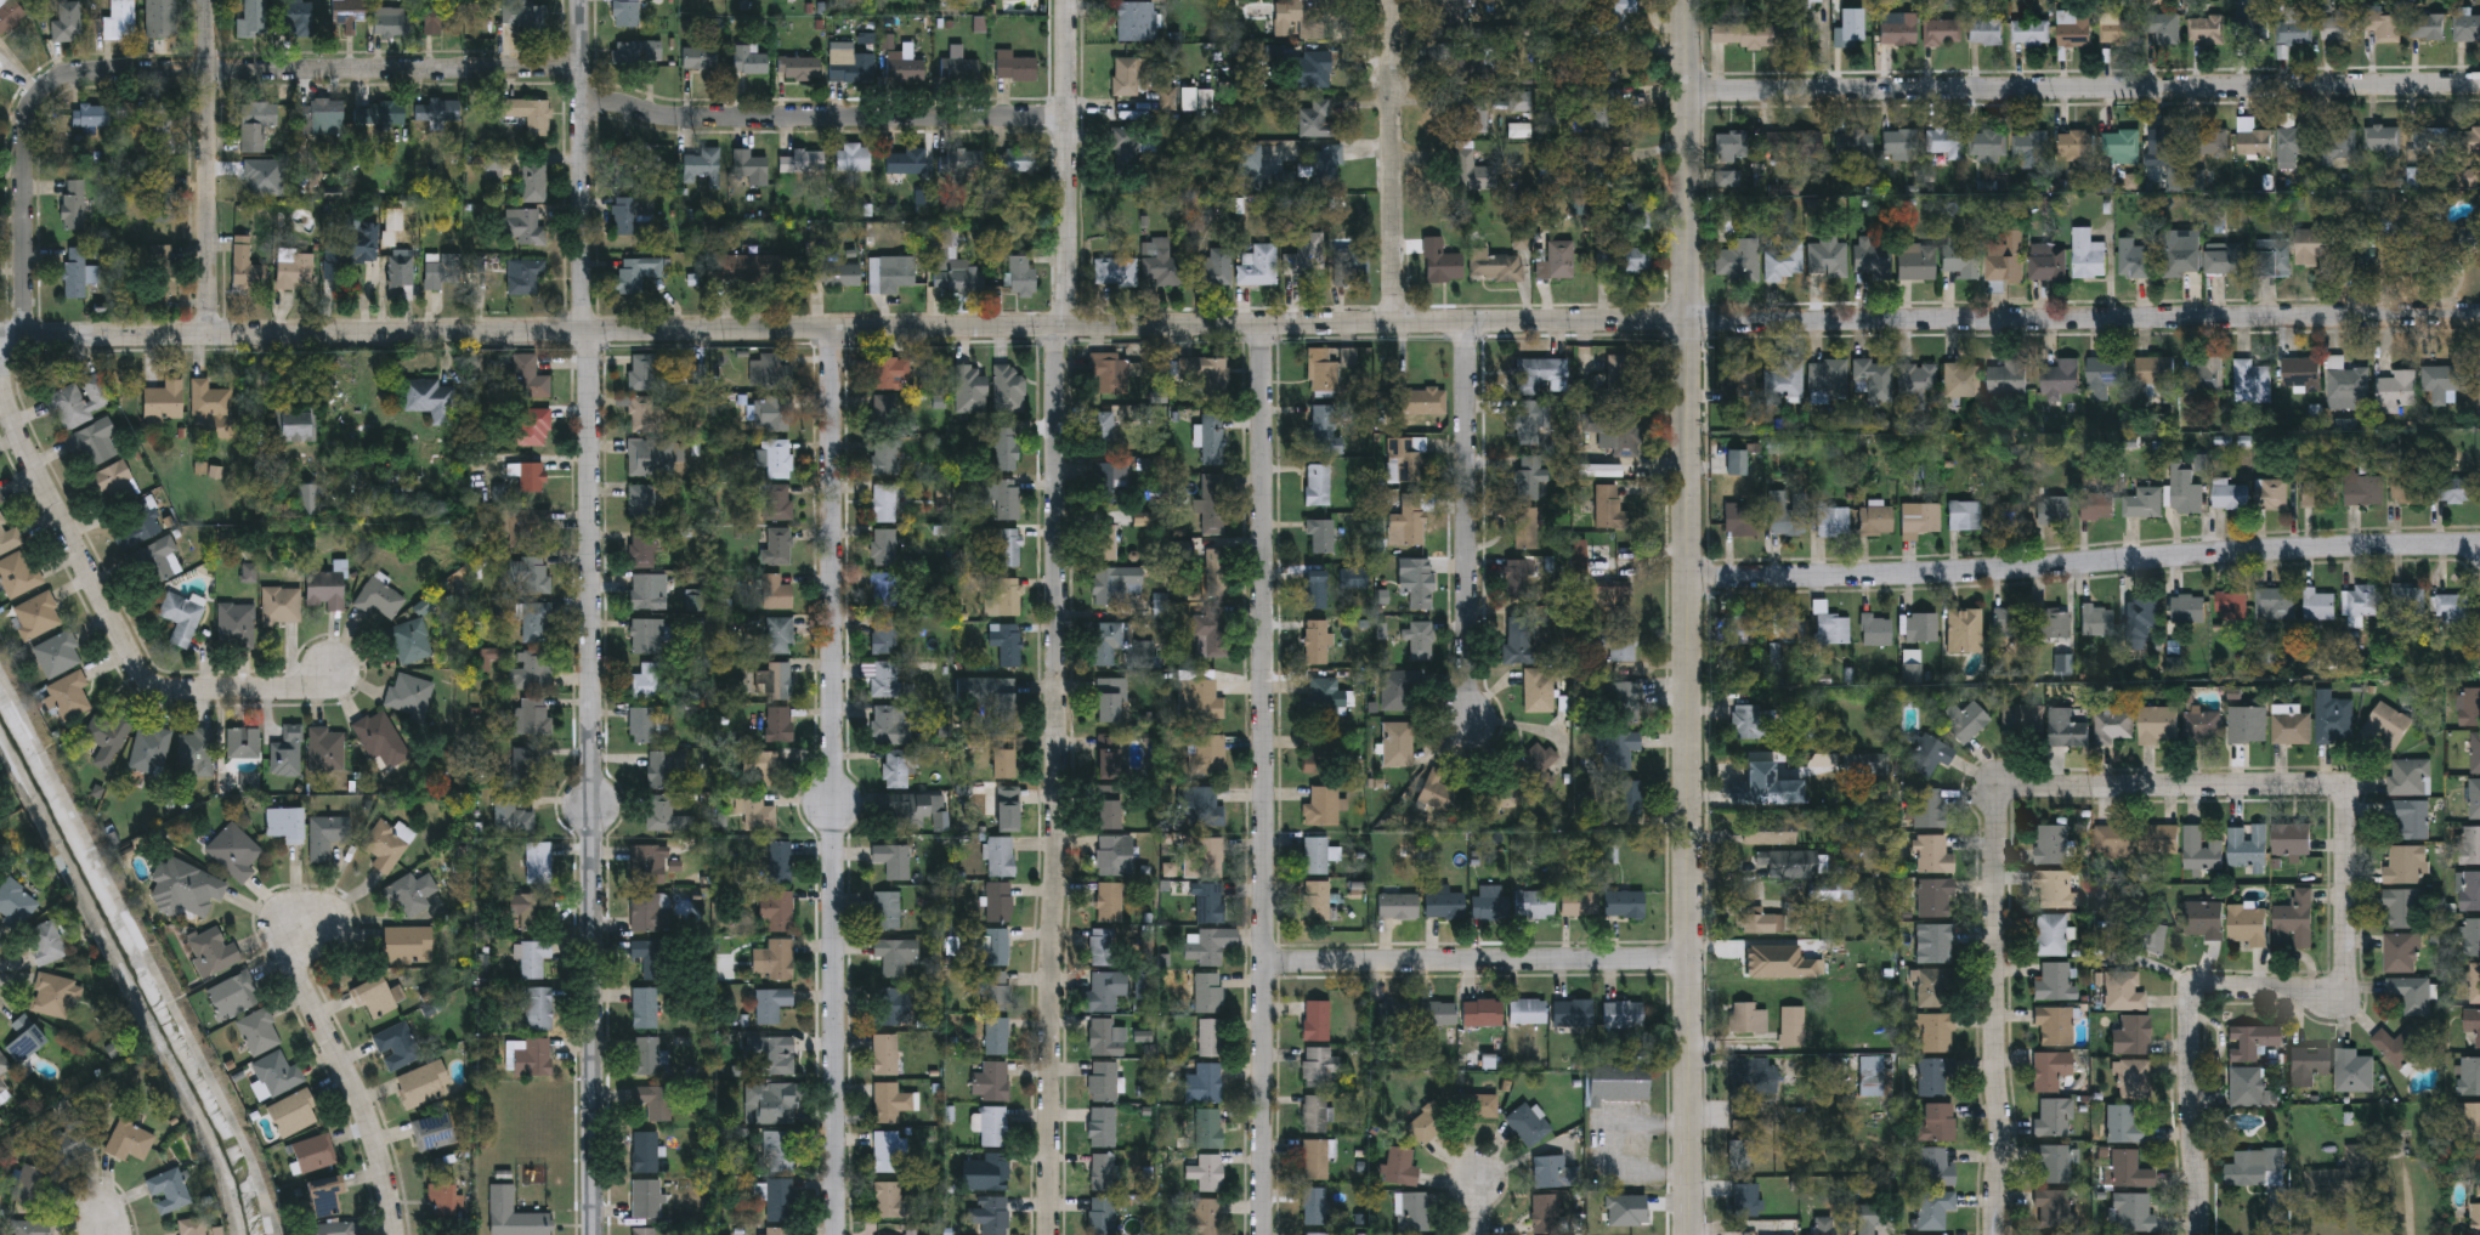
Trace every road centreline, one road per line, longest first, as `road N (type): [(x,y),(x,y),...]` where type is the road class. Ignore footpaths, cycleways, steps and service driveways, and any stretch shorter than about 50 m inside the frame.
road 1 (tertiary): [(0,338),(1689,323)]
road 2 (residential): [(585,0),(597,1234)]
road 3 (tertiary): [(1690,0),(1691,1234)]
road 4 (residential): [(1264,324),(1267,1234)]
road 5 (residential): [(1054,325),(1060,844),(1053,1234)]
road 6 (residential): [(834,329),(838,1234)]
road 7 (residential): [(585,68),(75,73),(51,84),(28,125),(29,338)]
road 8 (residential): [(1689,323),(2479,315)]
road 9 (residential): [(1691,576),(2005,570),(2269,548),(2479,543)]
road 10 (residential): [(1691,92),(2479,83)]
road 11 (residential): [(2340,793),(2346,804),(2339,978),(2315,987),(2216,986),(2192,1003),(2199,1234)]
road 12 (residential): [(0,360),(19,437),(147,684),(175,692),(310,690),(334,672)]
road 13 (residential): [(1070,115),(679,117),(585,102)]
road 14 (residential): [(2009,792),(1997,825),(2006,1118),(1999,1234)]
road 15 (residential): [(1691,959),(1267,963)]
road 16 (residential): [(1470,323),(1472,716)]
road 17 (residential): [(299,916),(300,980),(362,1100),(395,1234)]
road 18 (residential): [(209,0),(211,335)]
road 19 (residential): [(2009,792),(2323,786),(2340,793)]
road 20 (residential): [(1070,0),(1071,327)]
road 21 (residential): [(1397,323),(1391,0)]

